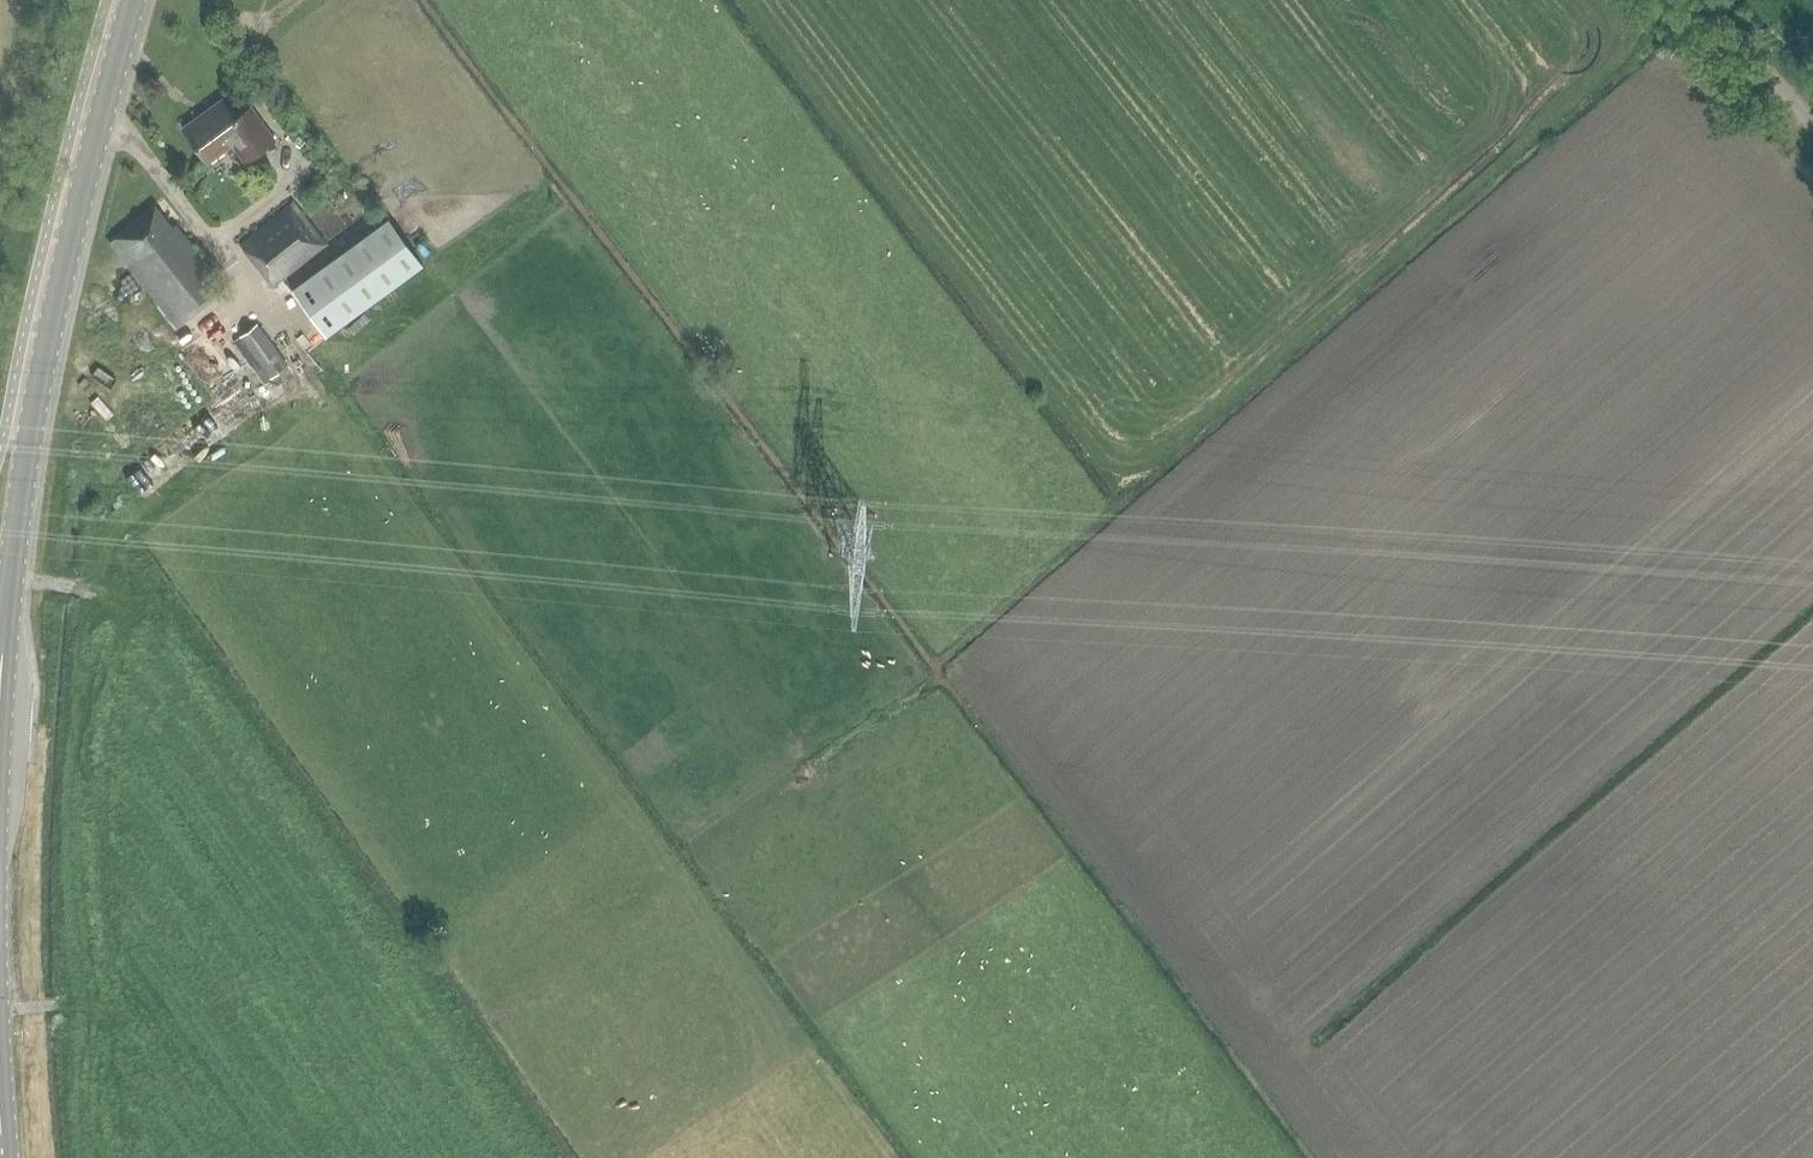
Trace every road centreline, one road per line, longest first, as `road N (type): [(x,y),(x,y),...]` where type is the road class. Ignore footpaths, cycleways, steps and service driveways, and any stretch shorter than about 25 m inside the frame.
road 1 (secondary): [(2,654),(34,419),(134,0)]
road 2 (secondary): [(0,868),(2,654)]
road 3 (unclassified): [(1812,121),(1702,0)]
road 4 (secondary): [(11,1157),(2,1009)]

